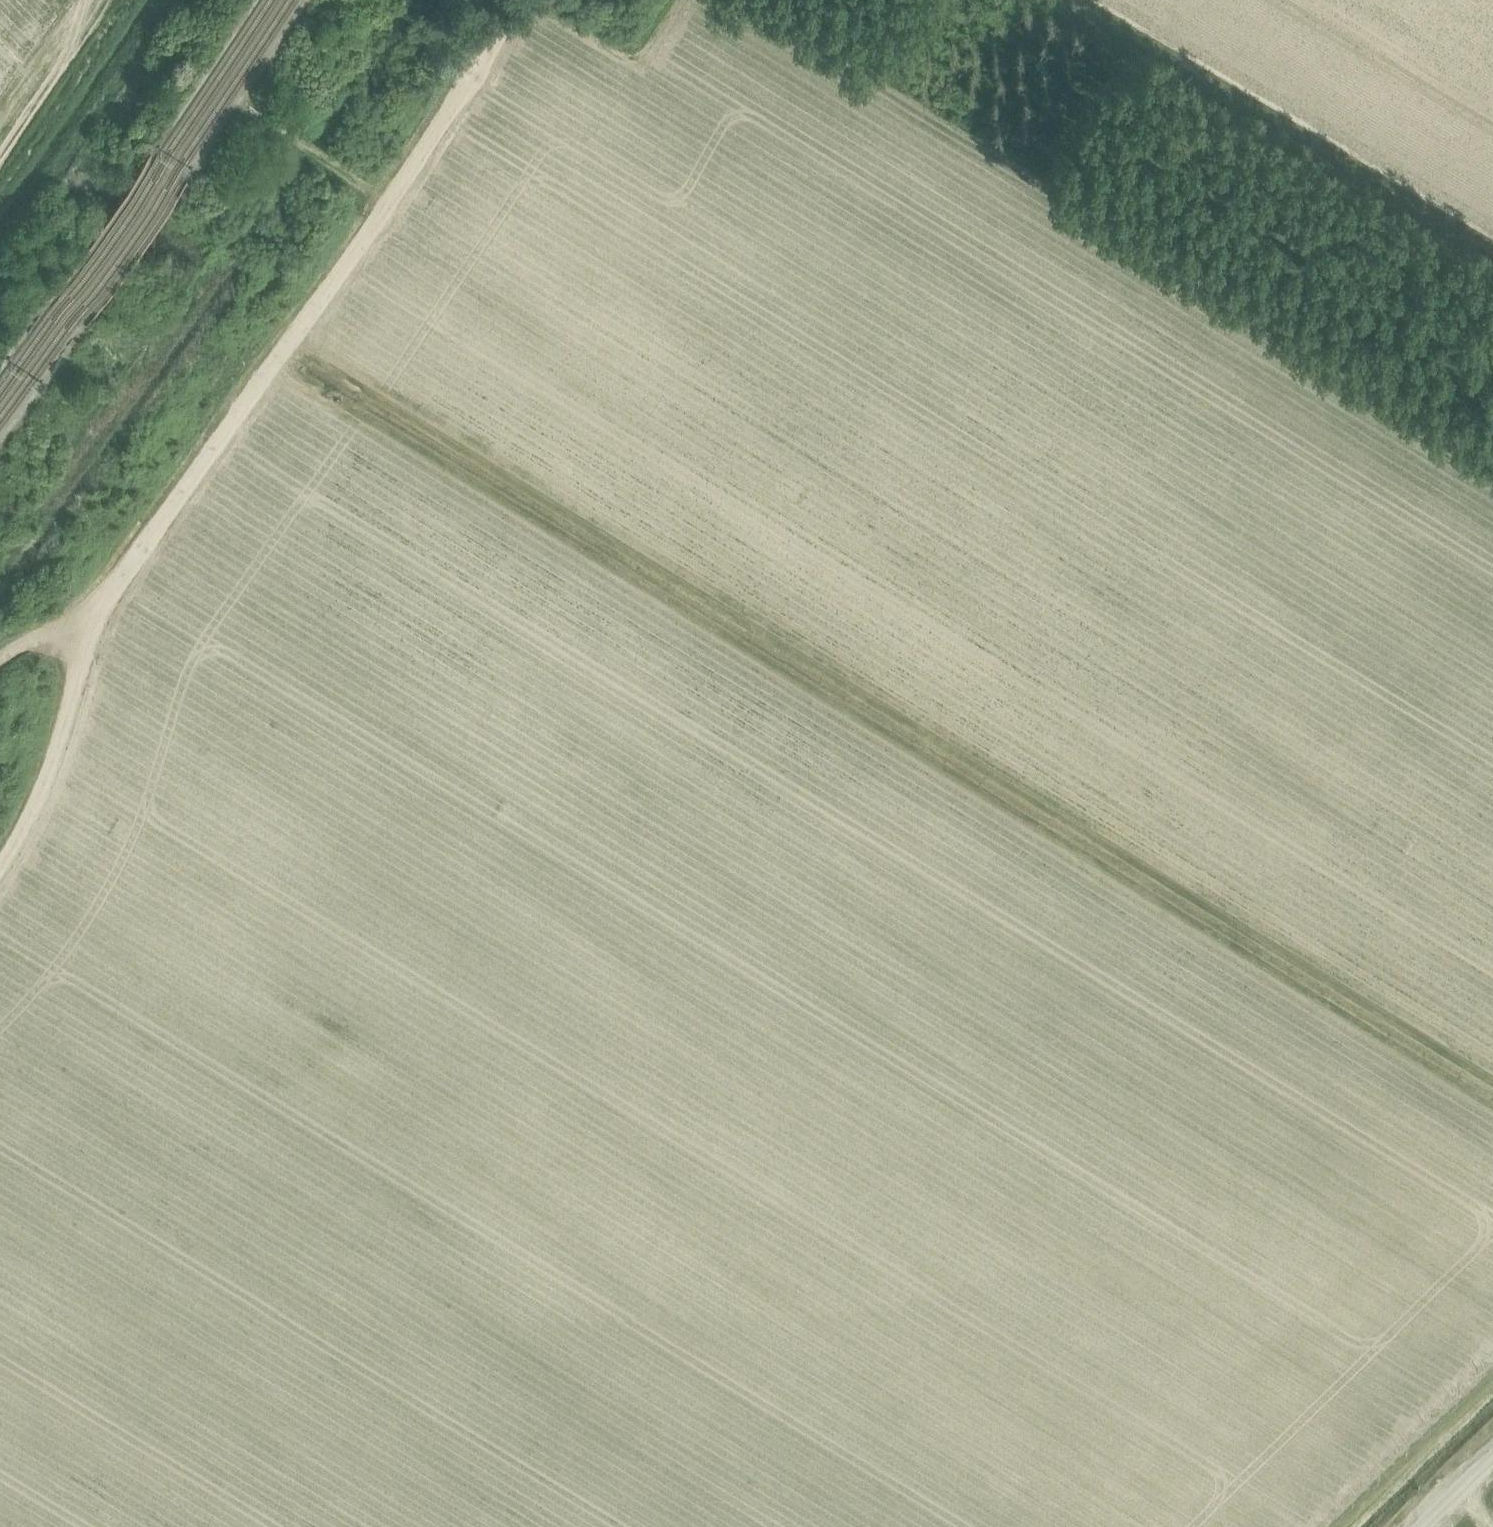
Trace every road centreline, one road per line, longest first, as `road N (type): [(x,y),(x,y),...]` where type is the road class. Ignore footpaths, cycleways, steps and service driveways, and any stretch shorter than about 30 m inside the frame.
road 1 (track): [(0,872),(48,778),(83,646),(109,593),(339,277),(524,0)]
road 2 (track): [(88,0),(0,121)]

